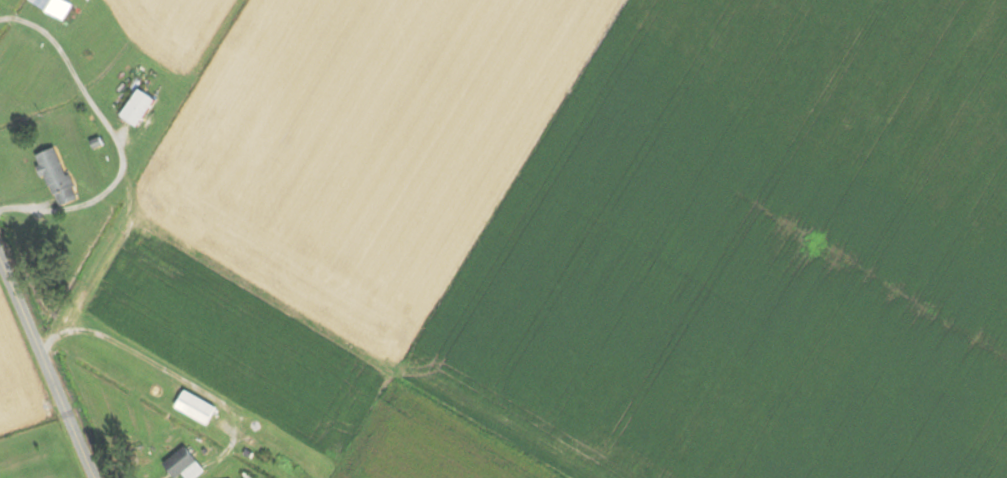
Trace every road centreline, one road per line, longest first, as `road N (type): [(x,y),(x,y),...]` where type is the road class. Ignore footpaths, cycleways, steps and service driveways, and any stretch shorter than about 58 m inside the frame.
road 1 (residential): [(97,477),(0,270)]

